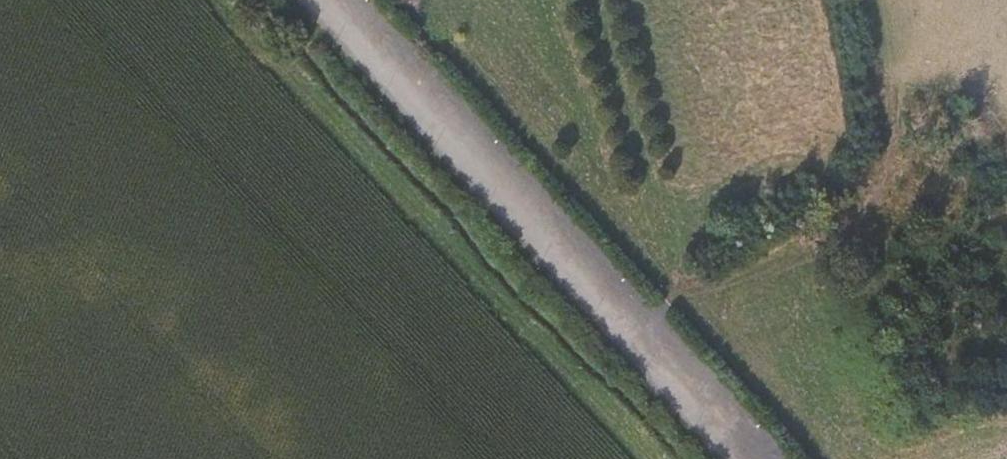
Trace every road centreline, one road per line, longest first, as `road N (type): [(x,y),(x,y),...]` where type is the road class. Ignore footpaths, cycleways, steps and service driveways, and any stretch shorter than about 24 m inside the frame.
road 1 (unclassified): [(314,0),(729,458)]

